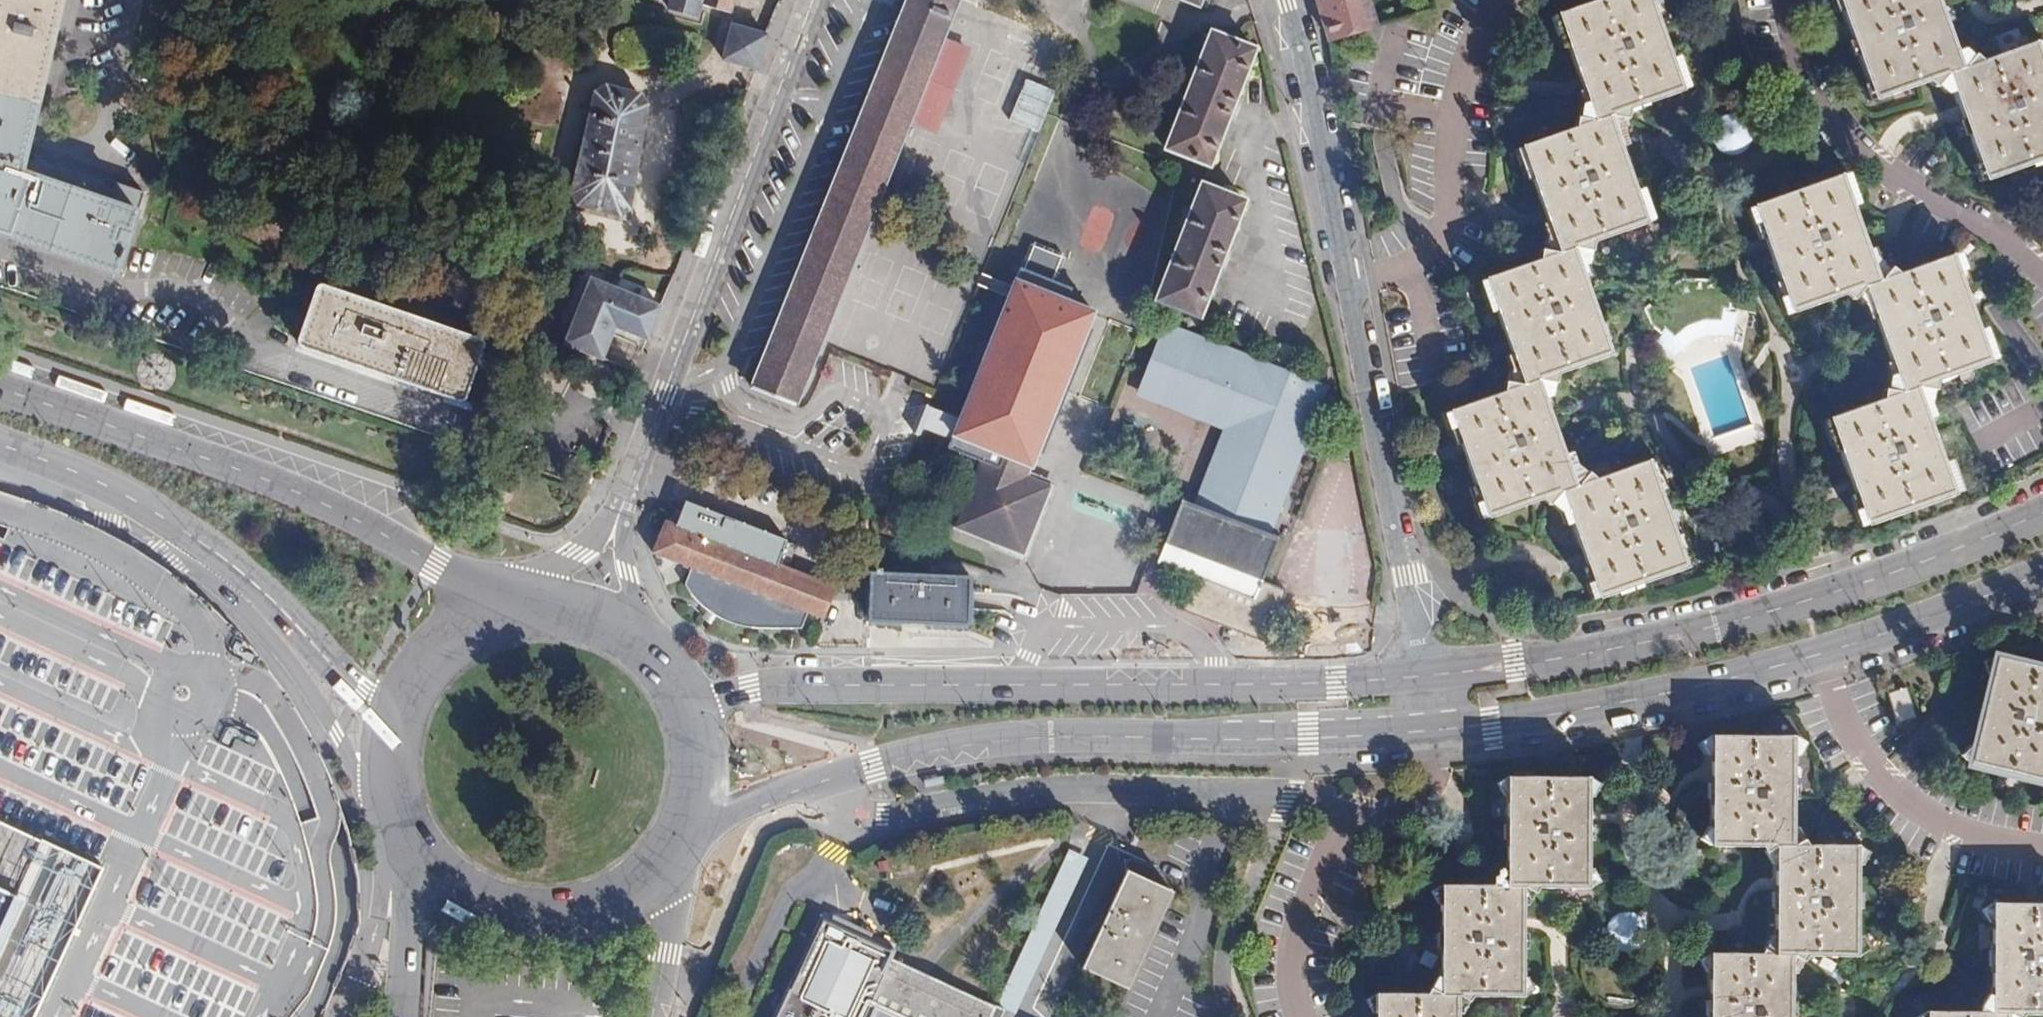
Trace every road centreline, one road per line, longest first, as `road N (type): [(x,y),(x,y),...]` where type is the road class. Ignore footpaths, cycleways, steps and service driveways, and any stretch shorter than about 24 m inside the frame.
road 1 (secondary): [(673,835),(819,781),(981,742),(1432,730)]
road 2 (secondary): [(1423,676),(785,686),(681,710)]
road 3 (residential): [(1423,676),(1286,0)]
road 4 (secondary): [(2042,515),(1825,595),(1518,666),(1423,676)]
road 5 (secondary): [(505,616),(435,561),(336,508),(0,390)]
road 6 (tertiary): [(627,496),(813,0)]
road 7 (secondary): [(0,444),(114,489),(218,553),(391,726)]
road 8 (secondary): [(1432,730),(1609,705),(1819,654)]
road 9 (residential): [(2042,276),(1858,149),(1823,112),(1799,61),(1785,0)]
road 10 (residential): [(1302,1016),(1288,977),(1290,948),(1344,811),(1389,816),(1423,801),(1435,770),(1432,730)]
road 11 (residential): [(1819,654),(1860,748),(1886,780),(1958,827),(2042,852)]
road 12 (secondary): [(411,846),(440,879),(478,902),(520,914),(564,913),(605,900),(642,875),(669,841)]
road 13 (secondary): [(1819,654),(2042,573)]
road 14 (secondary): [(654,1016),(667,953),(669,841)]
road 15 (secondary): [(411,846),(404,1016)]
road 16 (secondary): [(505,616),(445,644),(421,668),(391,726)]
road 17 (tertiary): [(627,496),(526,613)]
road 18 (tertiary): [(639,650),(627,496)]
road 19 (secondary): [(673,835),(688,795),(690,752),(681,710)]
road 20 (secondary): [(391,726),(391,797),(411,846)]
road 21 (secondary): [(639,650),(587,620),(526,613)]

